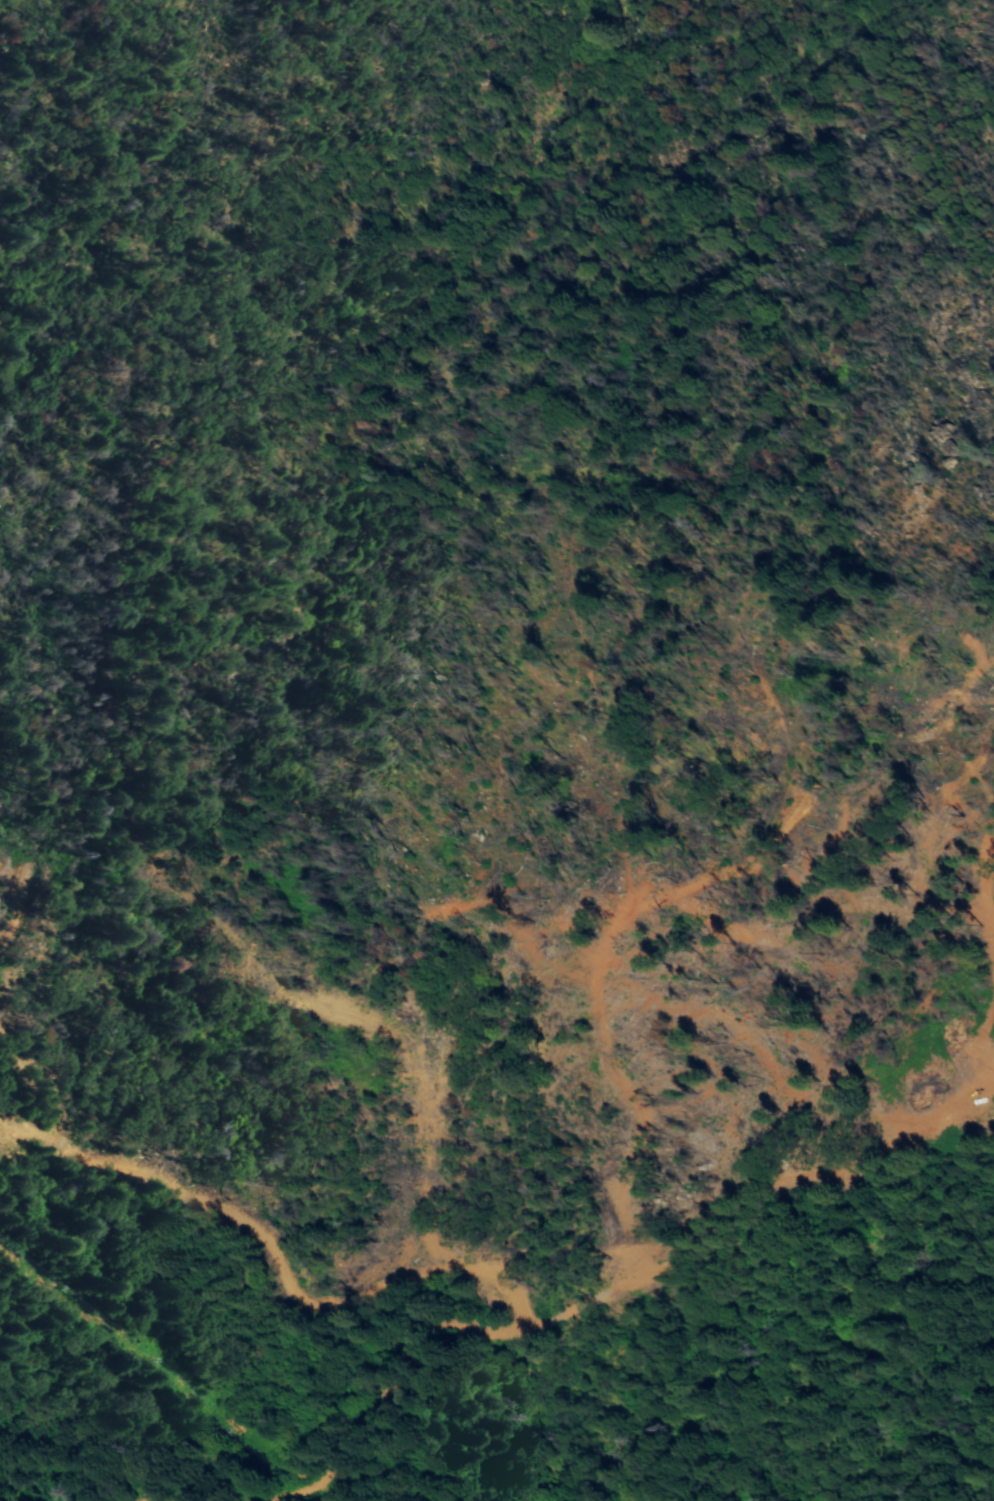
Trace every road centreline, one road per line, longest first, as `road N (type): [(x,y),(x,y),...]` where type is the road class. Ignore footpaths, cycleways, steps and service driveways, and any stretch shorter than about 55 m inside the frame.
road 1 (residential): [(0,1052),(60,1059),(347,1286),(347,1430),(231,1500)]

